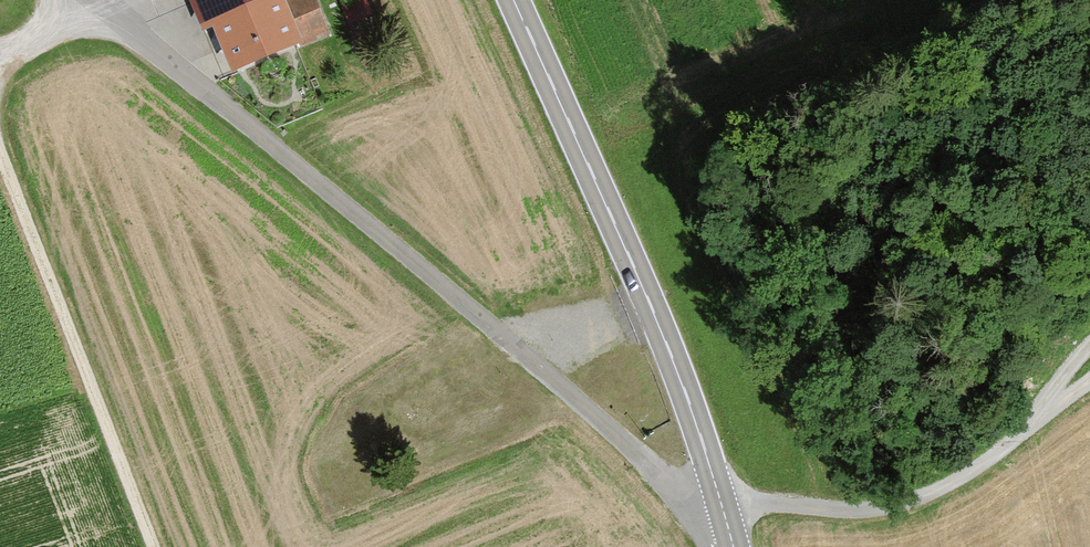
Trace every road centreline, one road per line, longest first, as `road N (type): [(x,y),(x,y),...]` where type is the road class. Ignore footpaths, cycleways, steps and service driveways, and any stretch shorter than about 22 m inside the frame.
road 1 (residential): [(720,499),(695,506),(546,370),(90,0)]
road 2 (secondary): [(510,0),(642,287),(720,499)]
road 3 (track): [(150,546),(0,160)]
road 4 (track): [(1041,405),(926,492),(868,512),(720,499)]

